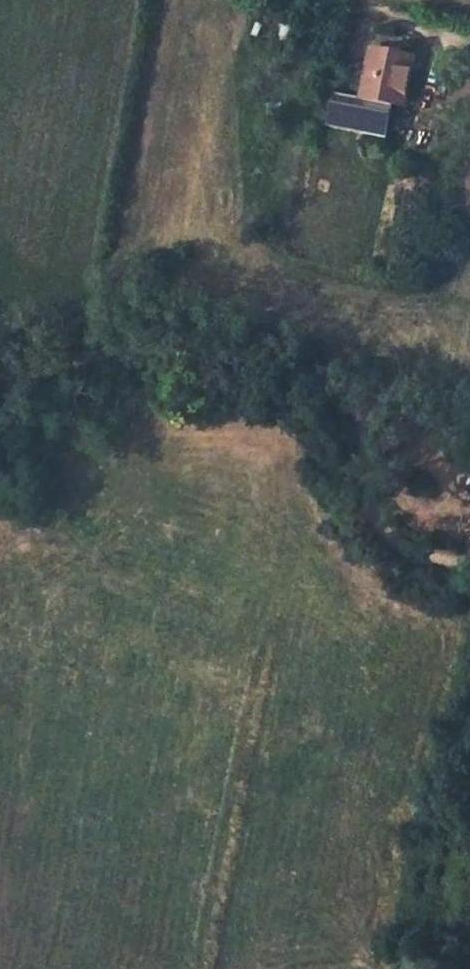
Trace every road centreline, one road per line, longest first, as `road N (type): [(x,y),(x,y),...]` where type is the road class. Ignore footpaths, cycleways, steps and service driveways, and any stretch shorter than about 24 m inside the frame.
road 1 (track): [(0,375),(140,342),(204,343),(336,381),(361,407),(373,519),(400,542),(469,564)]

